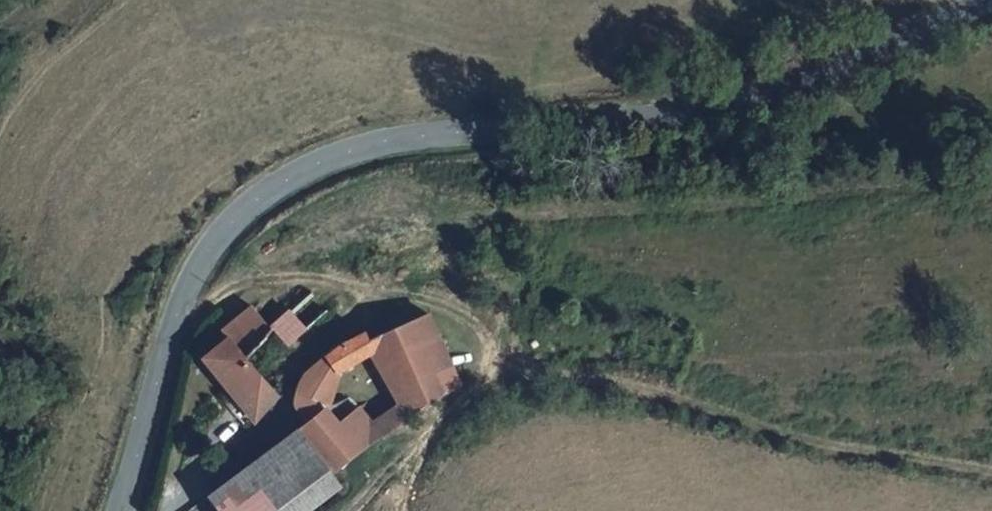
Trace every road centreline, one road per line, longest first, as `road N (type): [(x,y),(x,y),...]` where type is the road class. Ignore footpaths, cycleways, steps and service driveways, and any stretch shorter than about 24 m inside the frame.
road 1 (tertiary): [(125,510),(199,264),(255,197),(335,156),(425,136),(679,105),(972,0)]
road 2 (track): [(174,333),(214,298),(254,279),(311,278),(417,296),(466,315),(485,335),(492,368),(354,510)]
road 3 (track): [(492,368),(634,384),(868,452),(991,471)]

